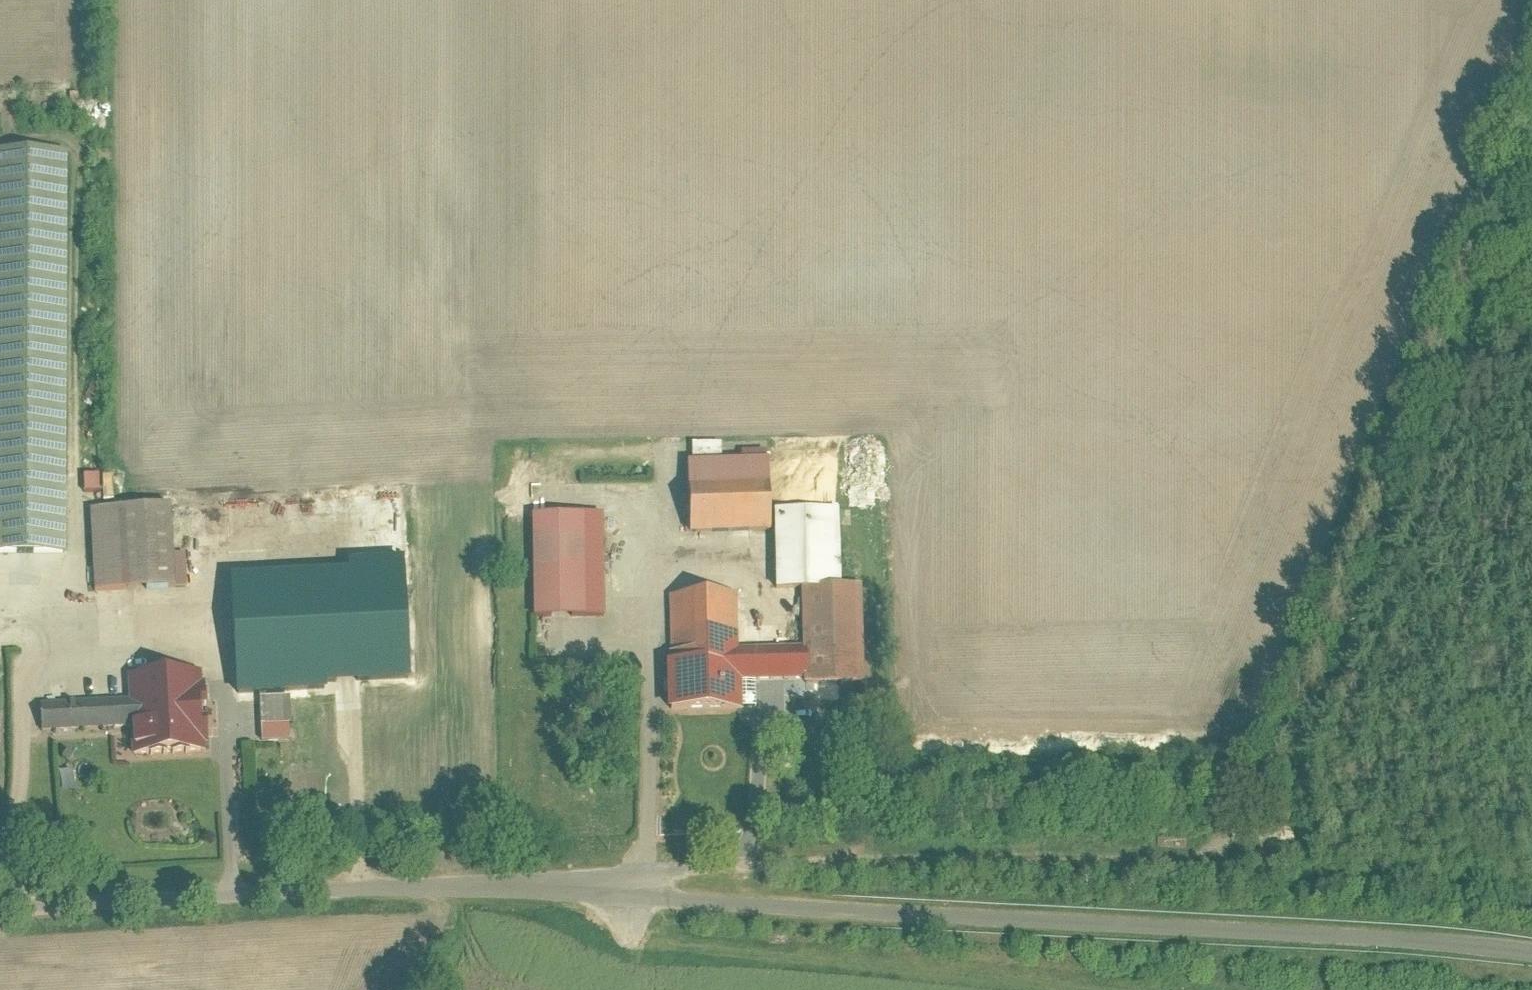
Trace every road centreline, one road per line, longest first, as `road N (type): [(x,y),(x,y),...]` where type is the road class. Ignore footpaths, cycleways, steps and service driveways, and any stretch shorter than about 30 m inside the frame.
road 1 (residential): [(1276,937),(504,886),(0,910)]
road 2 (unclassified): [(1531,962),(1276,937)]

